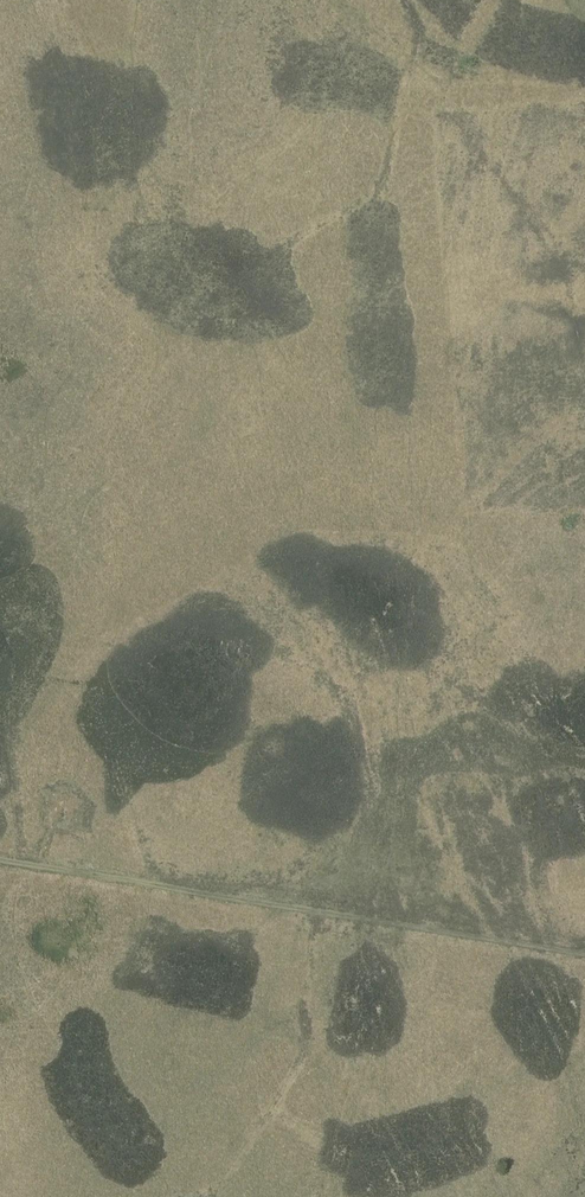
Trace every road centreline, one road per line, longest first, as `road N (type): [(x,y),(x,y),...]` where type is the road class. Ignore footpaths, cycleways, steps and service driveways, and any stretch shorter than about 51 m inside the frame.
road 1 (track): [(0,857),(584,955)]

